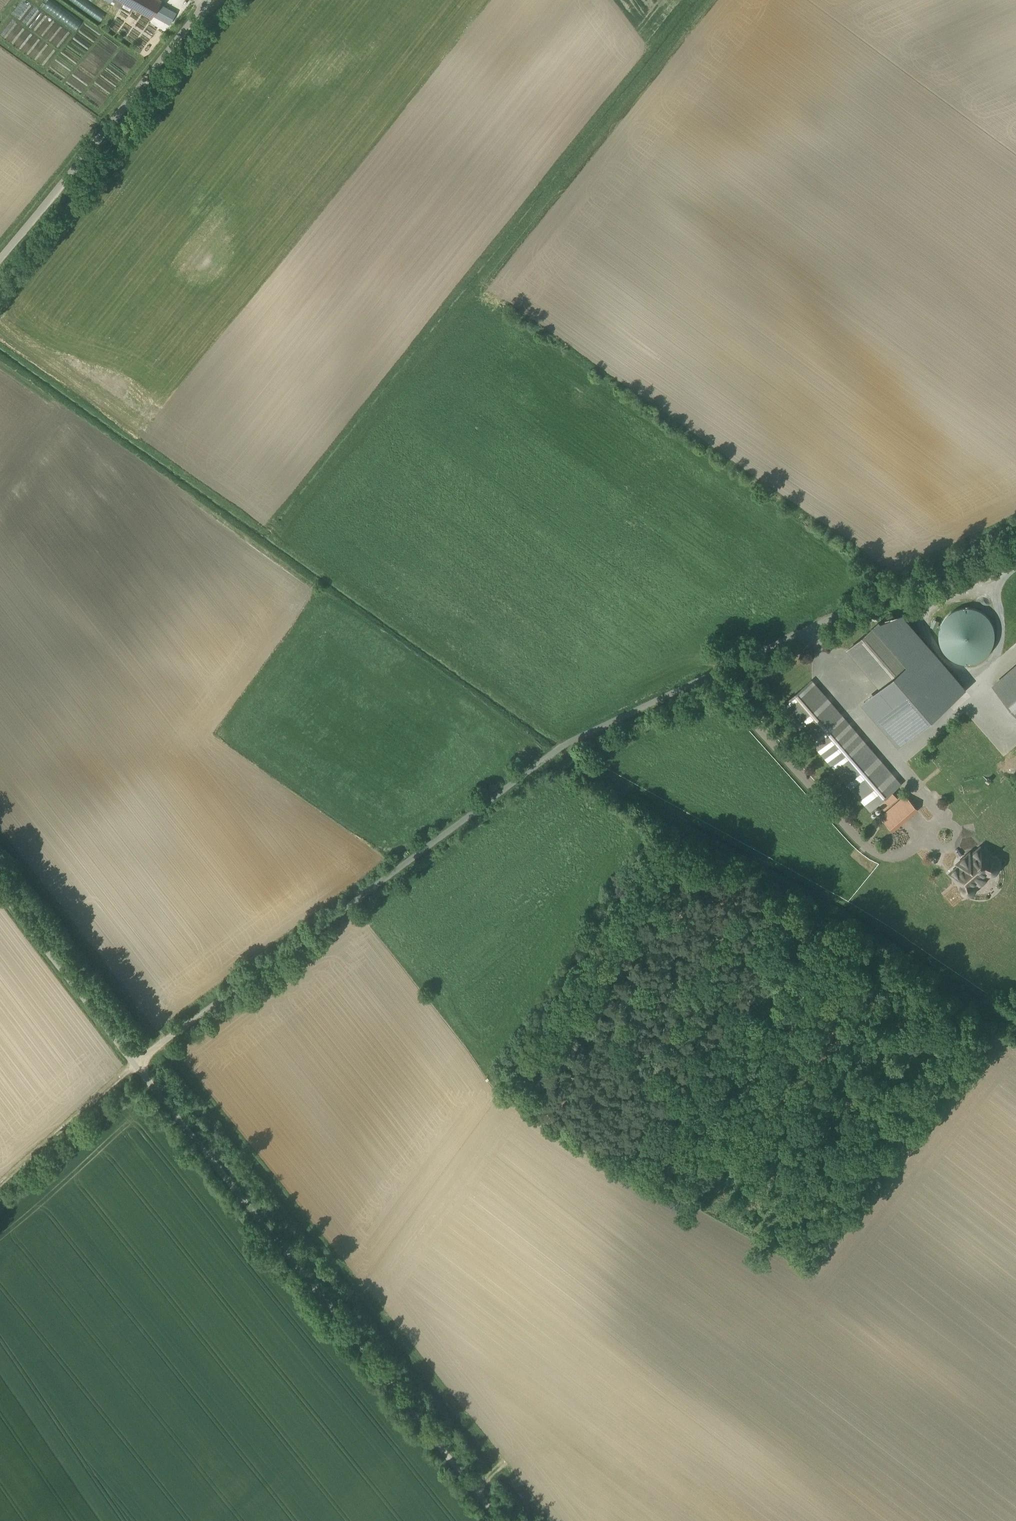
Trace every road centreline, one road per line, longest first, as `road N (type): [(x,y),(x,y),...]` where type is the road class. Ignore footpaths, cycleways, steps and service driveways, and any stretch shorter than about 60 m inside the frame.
road 1 (unclassified): [(1015,535),(574,743),(136,1066)]
road 2 (unclassified): [(136,1066),(497,1520)]
road 3 (unclassified): [(0,258),(206,0)]
road 4 (unclassified): [(0,890),(136,1066)]

